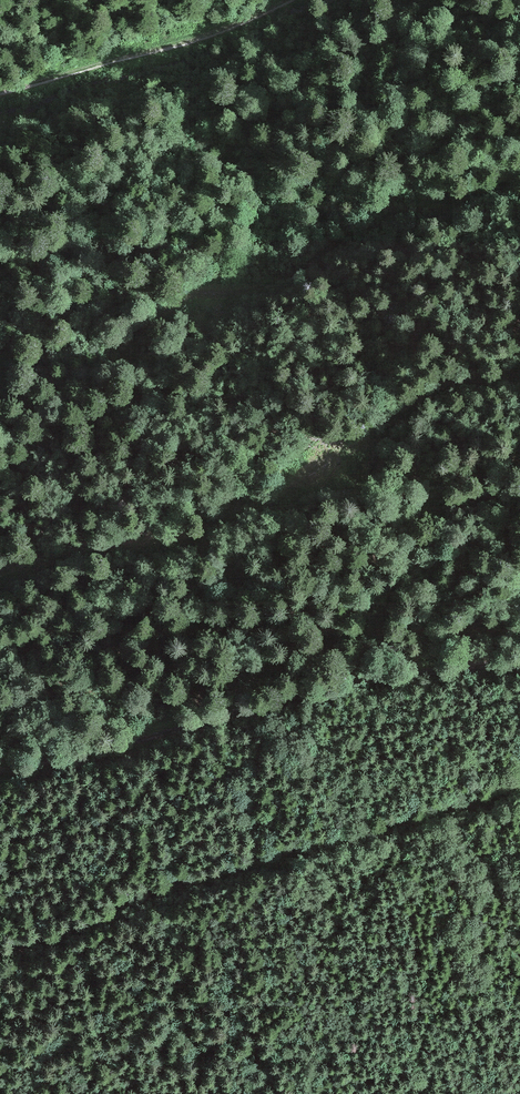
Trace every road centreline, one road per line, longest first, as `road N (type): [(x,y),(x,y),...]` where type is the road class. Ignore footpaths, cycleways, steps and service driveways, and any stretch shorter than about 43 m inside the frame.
road 1 (track): [(0,569),(201,534),(349,469),(450,405),(519,376)]
road 2 (track): [(519,178),(0,371)]
road 3 (track): [(0,951),(283,856),(433,820),(519,787)]
road 4 (track): [(519,664),(346,682),(0,773)]
road 5 (track): [(276,0),(208,32),(0,86)]

